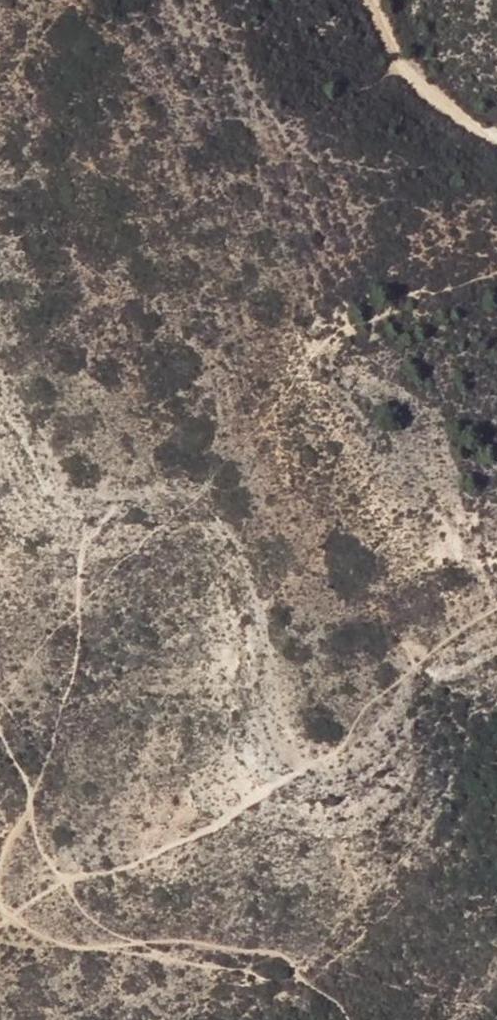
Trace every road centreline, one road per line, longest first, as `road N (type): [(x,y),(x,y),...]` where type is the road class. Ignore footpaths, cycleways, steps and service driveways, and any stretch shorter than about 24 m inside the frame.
road 1 (track): [(370,0),(410,81),(496,137)]

